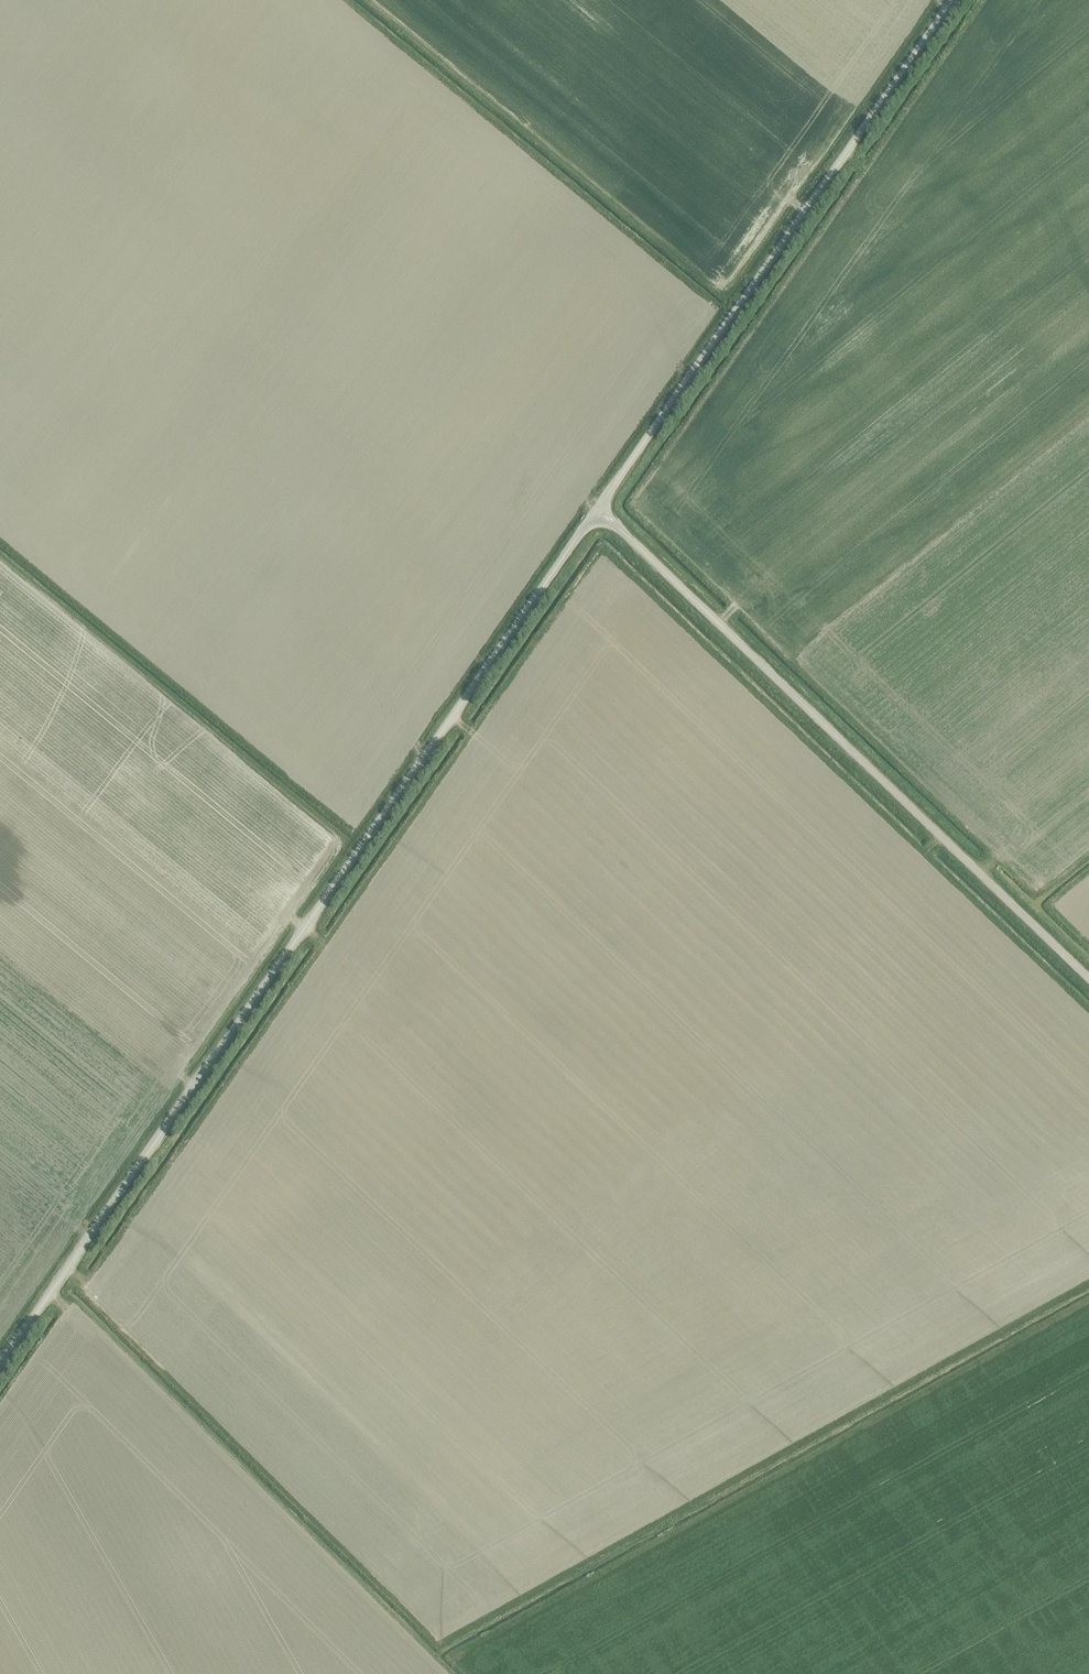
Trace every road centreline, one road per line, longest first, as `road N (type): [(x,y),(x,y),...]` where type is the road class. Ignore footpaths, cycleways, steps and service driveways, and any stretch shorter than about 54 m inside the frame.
road 1 (unclassified): [(599,512),(0,1365)]
road 2 (unclassified): [(1088,982),(599,512)]
road 3 (unclassified): [(599,512),(954,0)]

